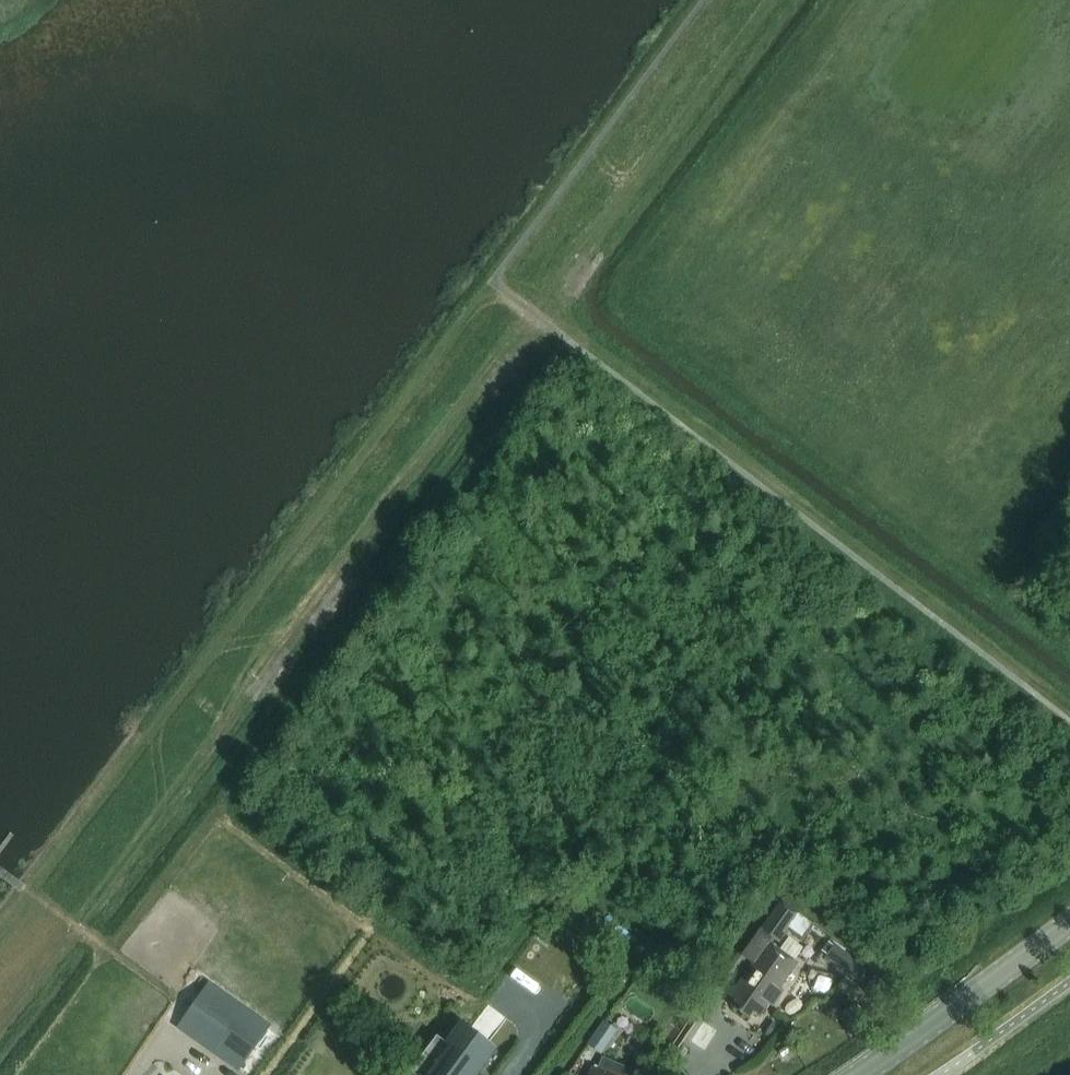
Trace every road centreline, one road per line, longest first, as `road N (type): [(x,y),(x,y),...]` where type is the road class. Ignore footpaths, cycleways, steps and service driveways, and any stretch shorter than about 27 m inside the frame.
road 1 (secondary): [(1069,925),(859,1074)]

